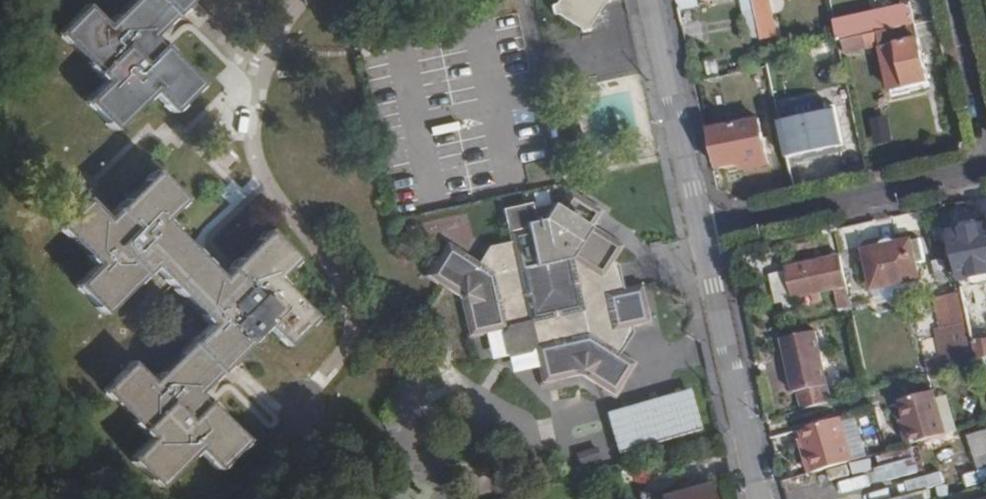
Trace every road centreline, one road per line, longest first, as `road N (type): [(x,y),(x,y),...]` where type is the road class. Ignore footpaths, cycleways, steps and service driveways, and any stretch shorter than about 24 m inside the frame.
road 1 (residential): [(985,171),(704,234)]
road 2 (residential): [(704,234),(761,498)]
road 3 (residential): [(651,0),(704,234)]
road 4 (residential): [(956,0),(985,149)]

